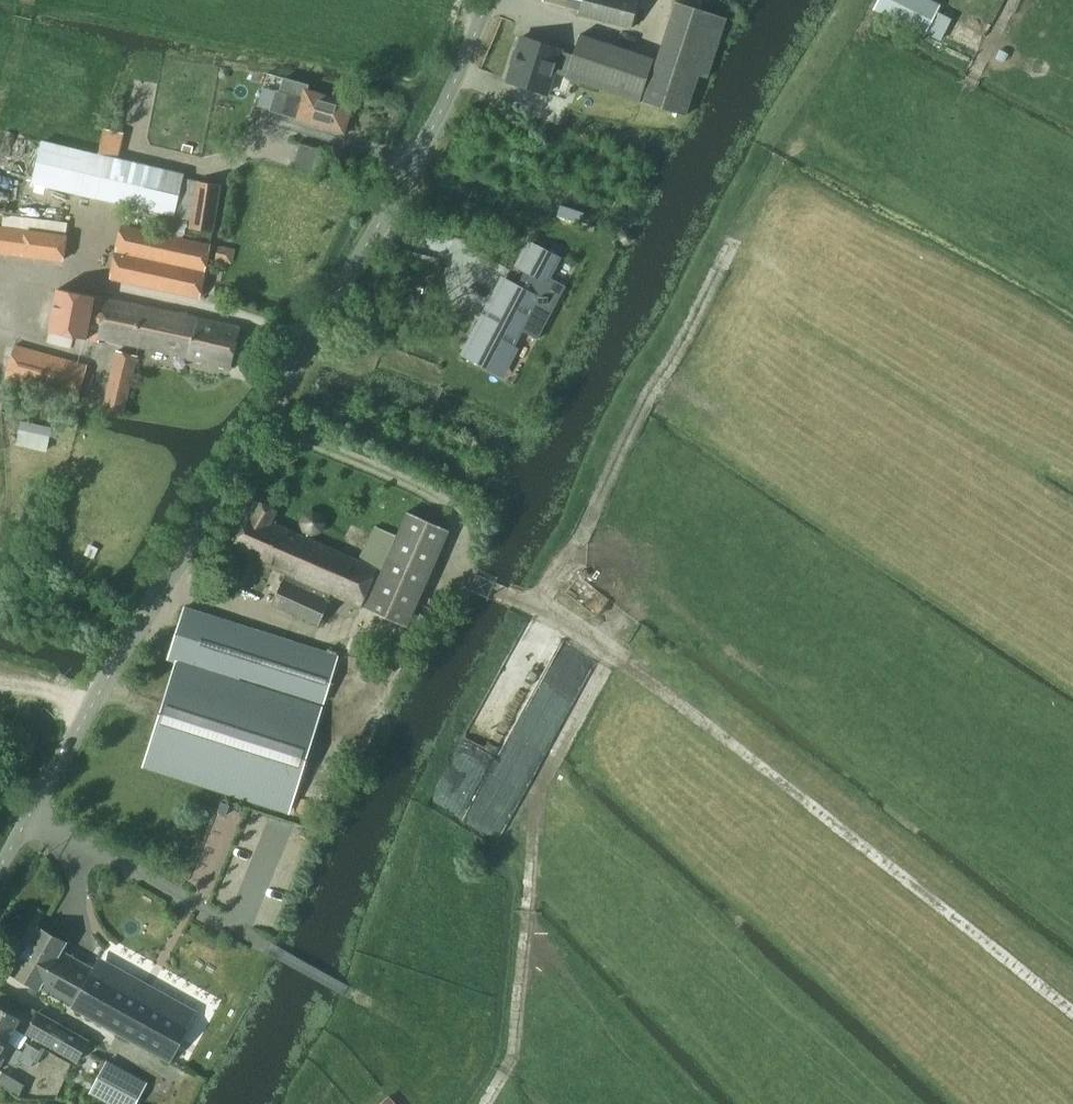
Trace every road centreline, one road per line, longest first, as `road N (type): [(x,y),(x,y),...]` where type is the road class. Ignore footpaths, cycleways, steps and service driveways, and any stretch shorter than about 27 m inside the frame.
road 1 (unclassified): [(0,868),(377,228),(434,125),(487,0)]
road 2 (track): [(1072,1014),(695,717),(543,611),(461,569)]
road 3 (track): [(483,1103),(509,1053),(530,813),(613,661)]
road 4 (track): [(310,339),(0,269)]

